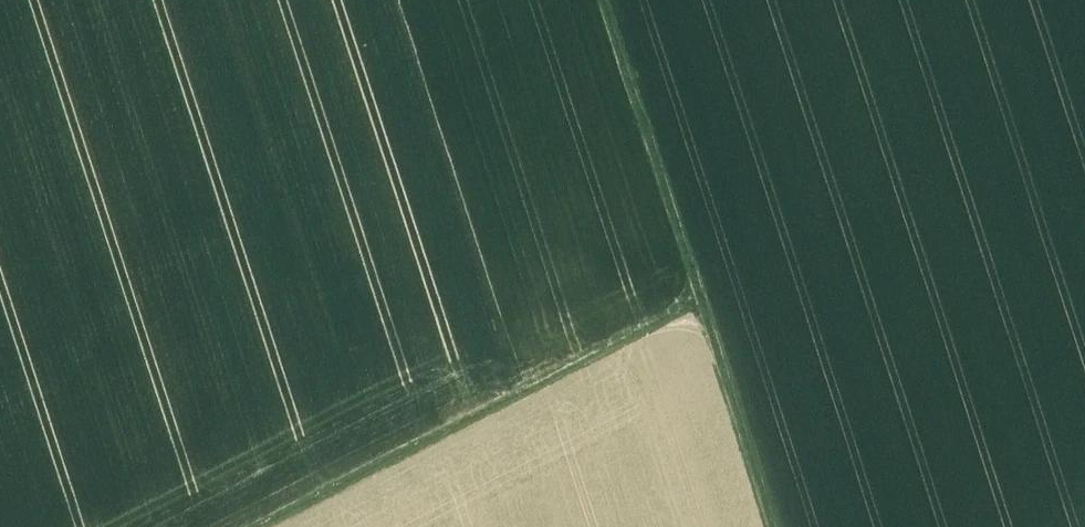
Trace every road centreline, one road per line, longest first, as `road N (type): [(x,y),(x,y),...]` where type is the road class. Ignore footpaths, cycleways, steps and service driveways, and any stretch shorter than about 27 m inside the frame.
road 1 (track): [(783,526),(714,316),(282,526)]
road 2 (track): [(714,316),(608,0)]

